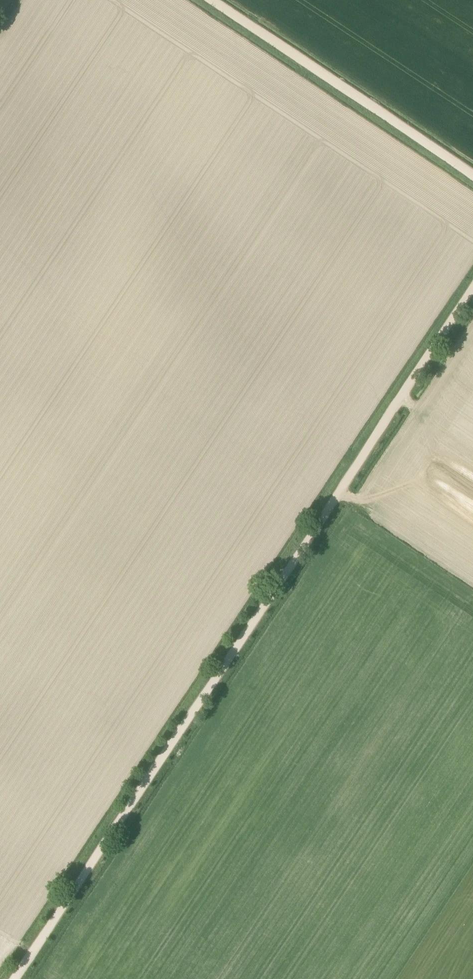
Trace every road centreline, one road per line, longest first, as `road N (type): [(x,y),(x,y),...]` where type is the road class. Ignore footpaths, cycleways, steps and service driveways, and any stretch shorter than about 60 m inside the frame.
road 1 (track): [(472,289),(14,978)]
road 2 (track): [(472,176),(209,0)]

